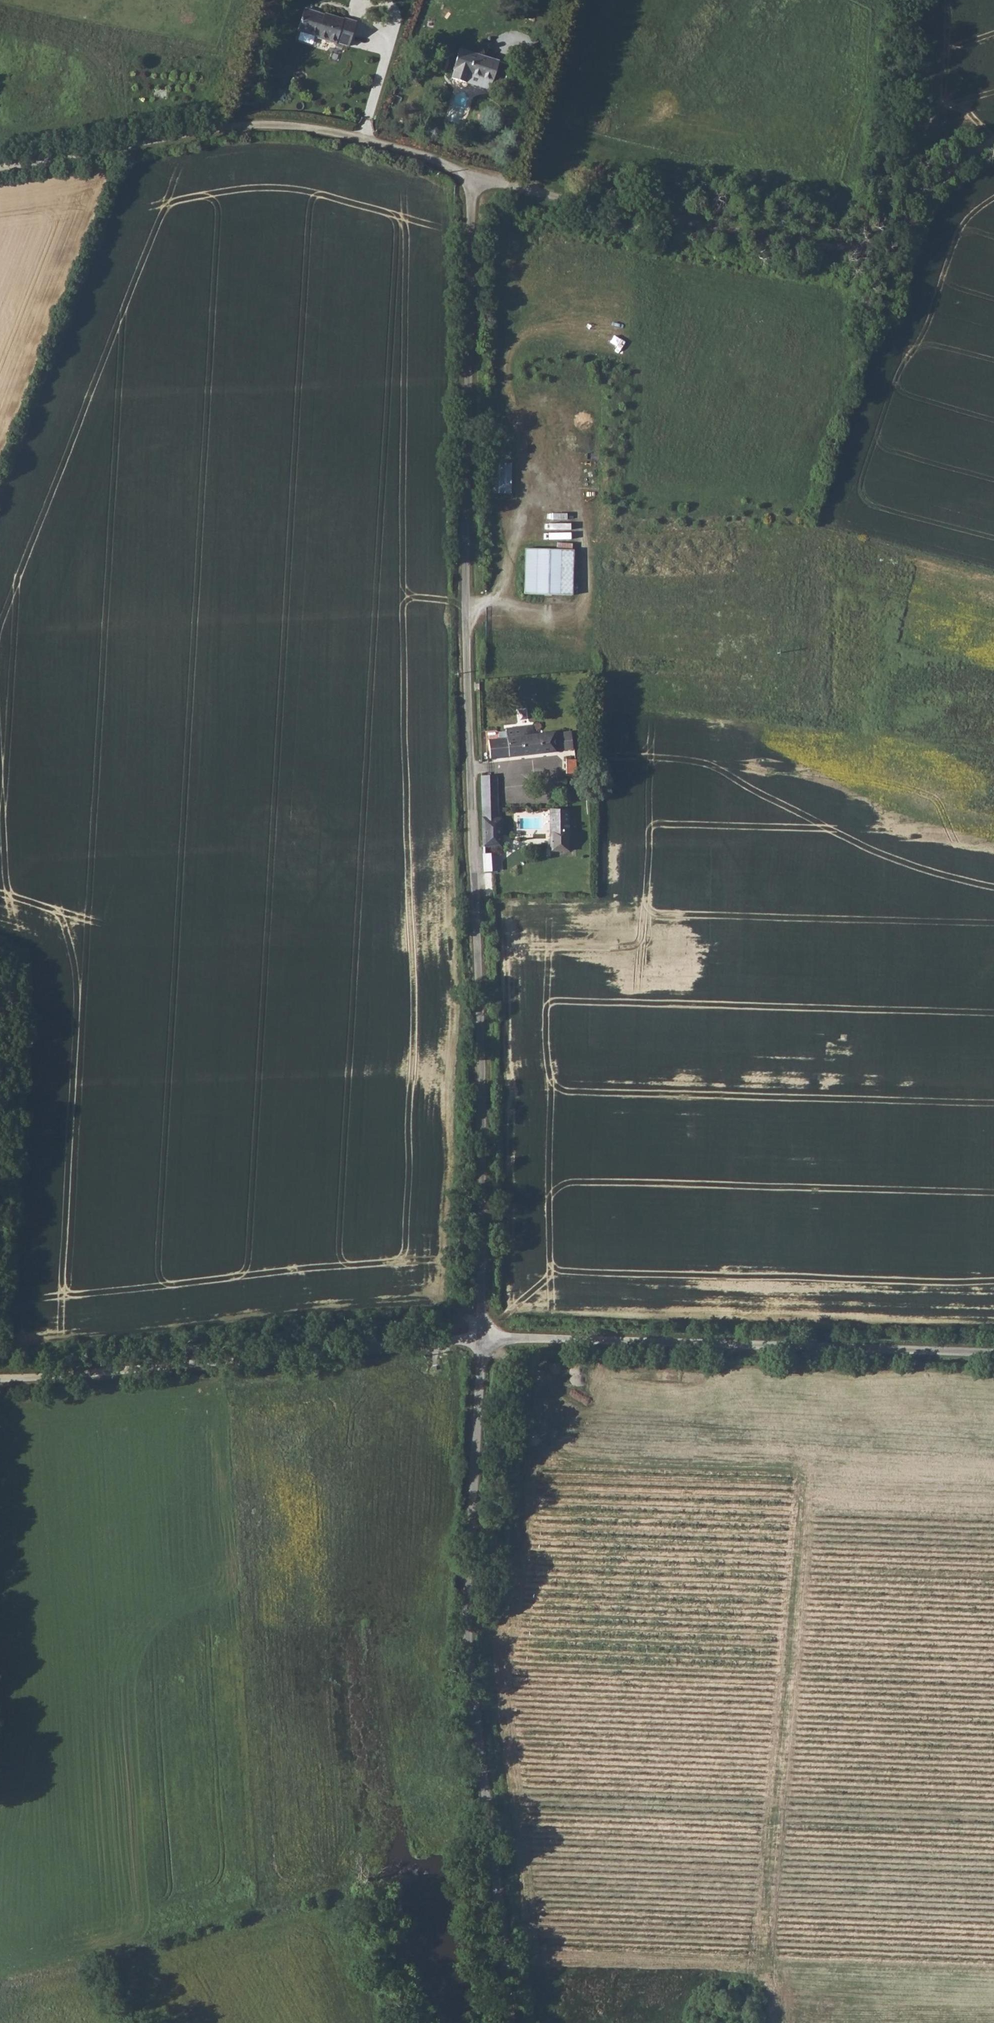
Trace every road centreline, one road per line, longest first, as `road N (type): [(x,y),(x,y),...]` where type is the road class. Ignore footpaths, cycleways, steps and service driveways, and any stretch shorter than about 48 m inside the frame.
road 1 (unclassified): [(481,1339),(465,530),(471,174)]
road 2 (unclassified): [(511,2022),(466,1646),(481,1339)]
road 3 (track): [(471,174),(706,228),(856,248),(887,236),(955,165),(993,140)]
road 4 (unclassified): [(993,1351),(481,1339)]
road 5 (unclassified): [(481,1339),(0,1380)]
road 6 (unclassified): [(0,168),(241,125),(364,139),(471,174)]

